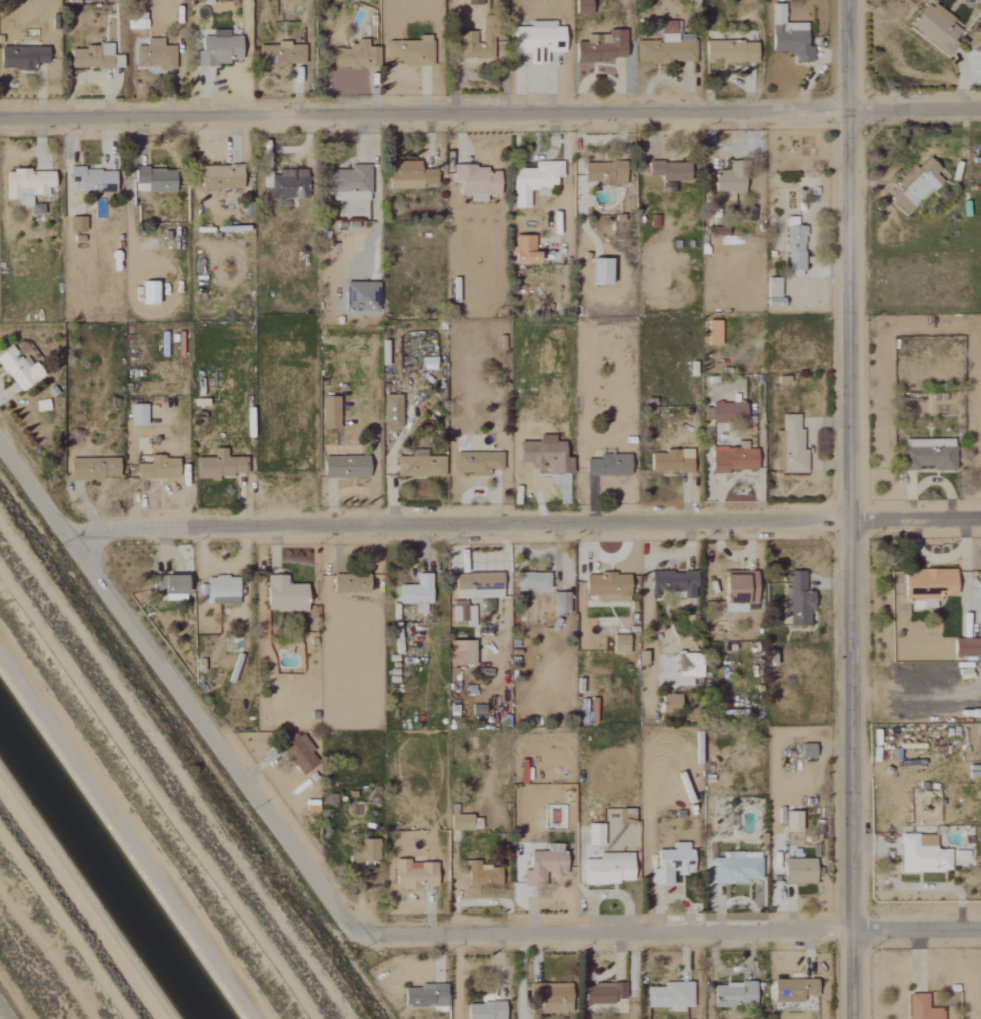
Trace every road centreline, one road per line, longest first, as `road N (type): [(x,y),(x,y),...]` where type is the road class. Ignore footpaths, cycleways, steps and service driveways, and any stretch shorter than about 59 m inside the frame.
road 1 (tertiary): [(853,1018),(851,0)]
road 2 (residential): [(0,117),(980,111)]
road 3 (residential): [(78,549),(105,521),(980,524)]
road 4 (residential): [(345,923),(376,938),(980,930)]
road 5 (residential): [(345,923),(78,549)]
road 6 (residential): [(78,549),(0,446)]

